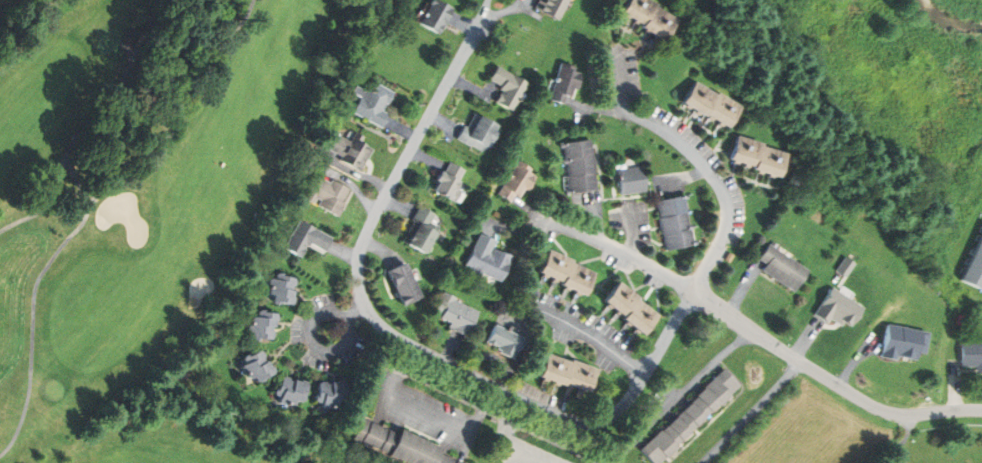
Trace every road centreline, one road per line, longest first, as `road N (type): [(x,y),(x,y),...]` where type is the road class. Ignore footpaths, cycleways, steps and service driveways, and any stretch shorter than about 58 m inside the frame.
road 1 (residential): [(484,26),(366,234),(359,289),(375,318),(398,335),(502,389),(589,422),(619,410),(646,375),(719,246),(728,215),(718,183),(698,160),(626,110),(616,48)]
road 2 (residential): [(981,409),(881,408),(597,240)]

